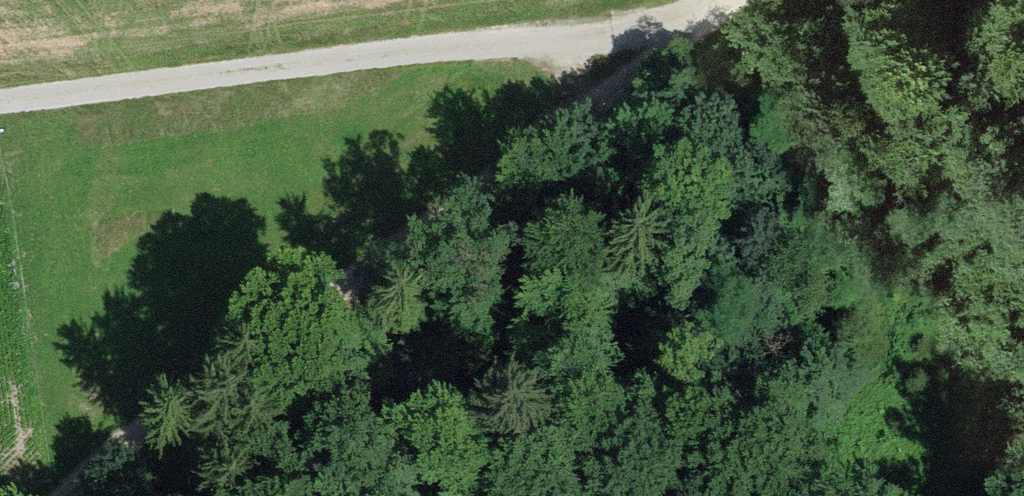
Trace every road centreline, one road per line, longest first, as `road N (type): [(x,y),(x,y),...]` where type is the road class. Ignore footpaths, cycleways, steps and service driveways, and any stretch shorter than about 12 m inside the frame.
road 1 (track): [(68,495),(104,460),(742,0)]
road 2 (track): [(691,34),(388,49),(0,103)]

